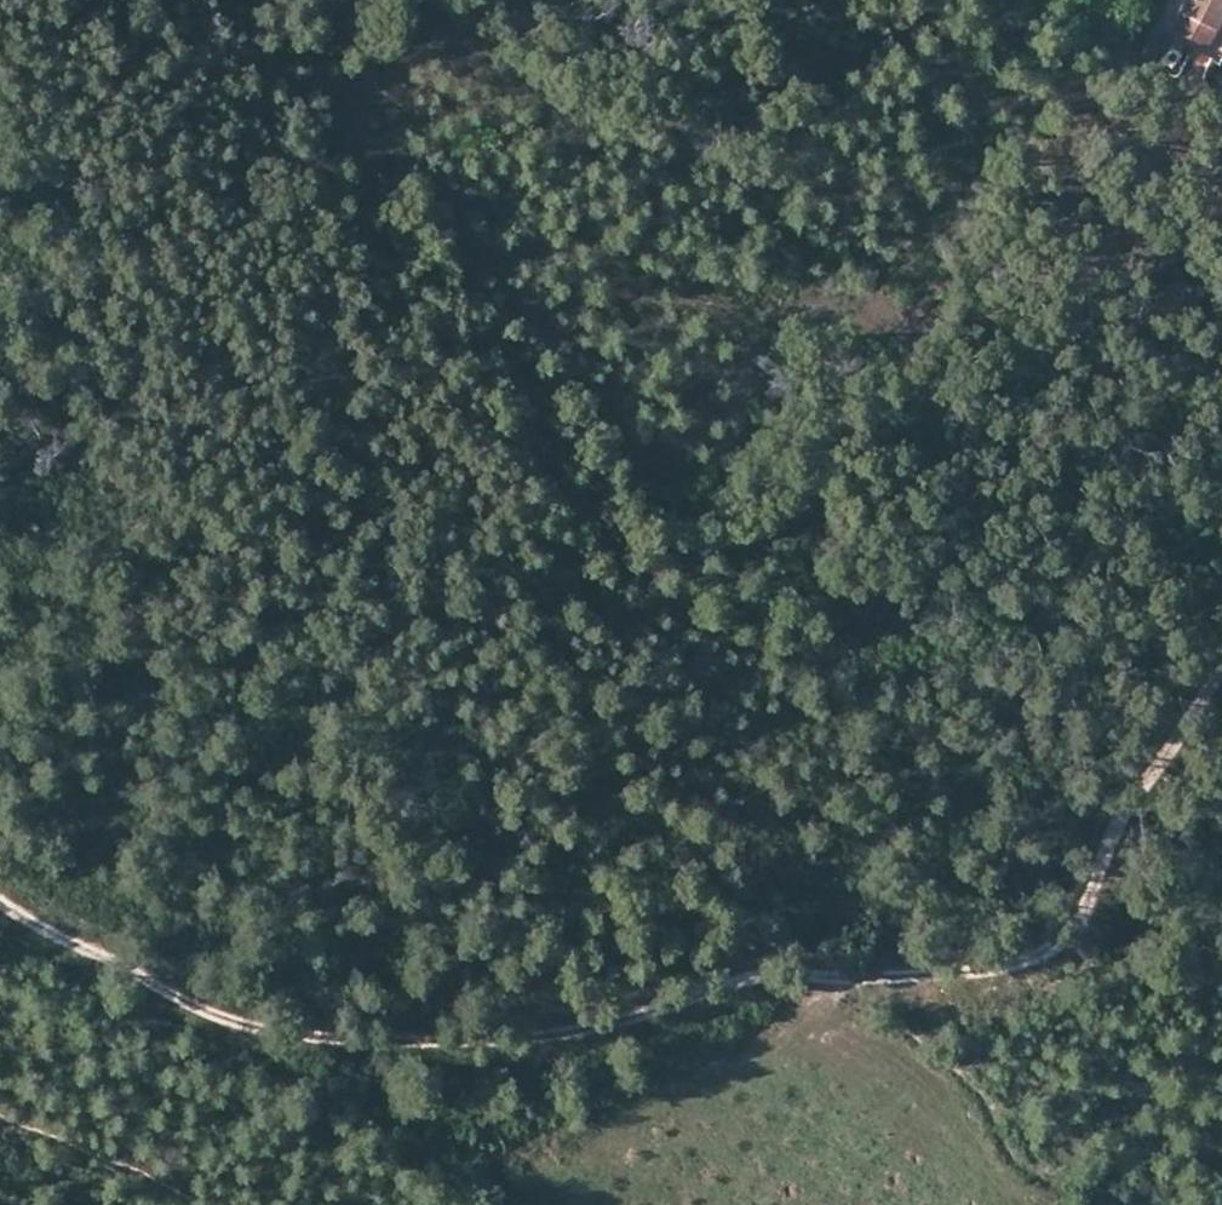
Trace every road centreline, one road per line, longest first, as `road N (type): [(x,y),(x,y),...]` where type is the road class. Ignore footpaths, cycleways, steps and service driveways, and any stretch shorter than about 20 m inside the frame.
road 1 (track): [(1221,684),(1137,812),(1095,915),(1001,965),(776,978),(590,1031),(238,1039),(0,898)]

